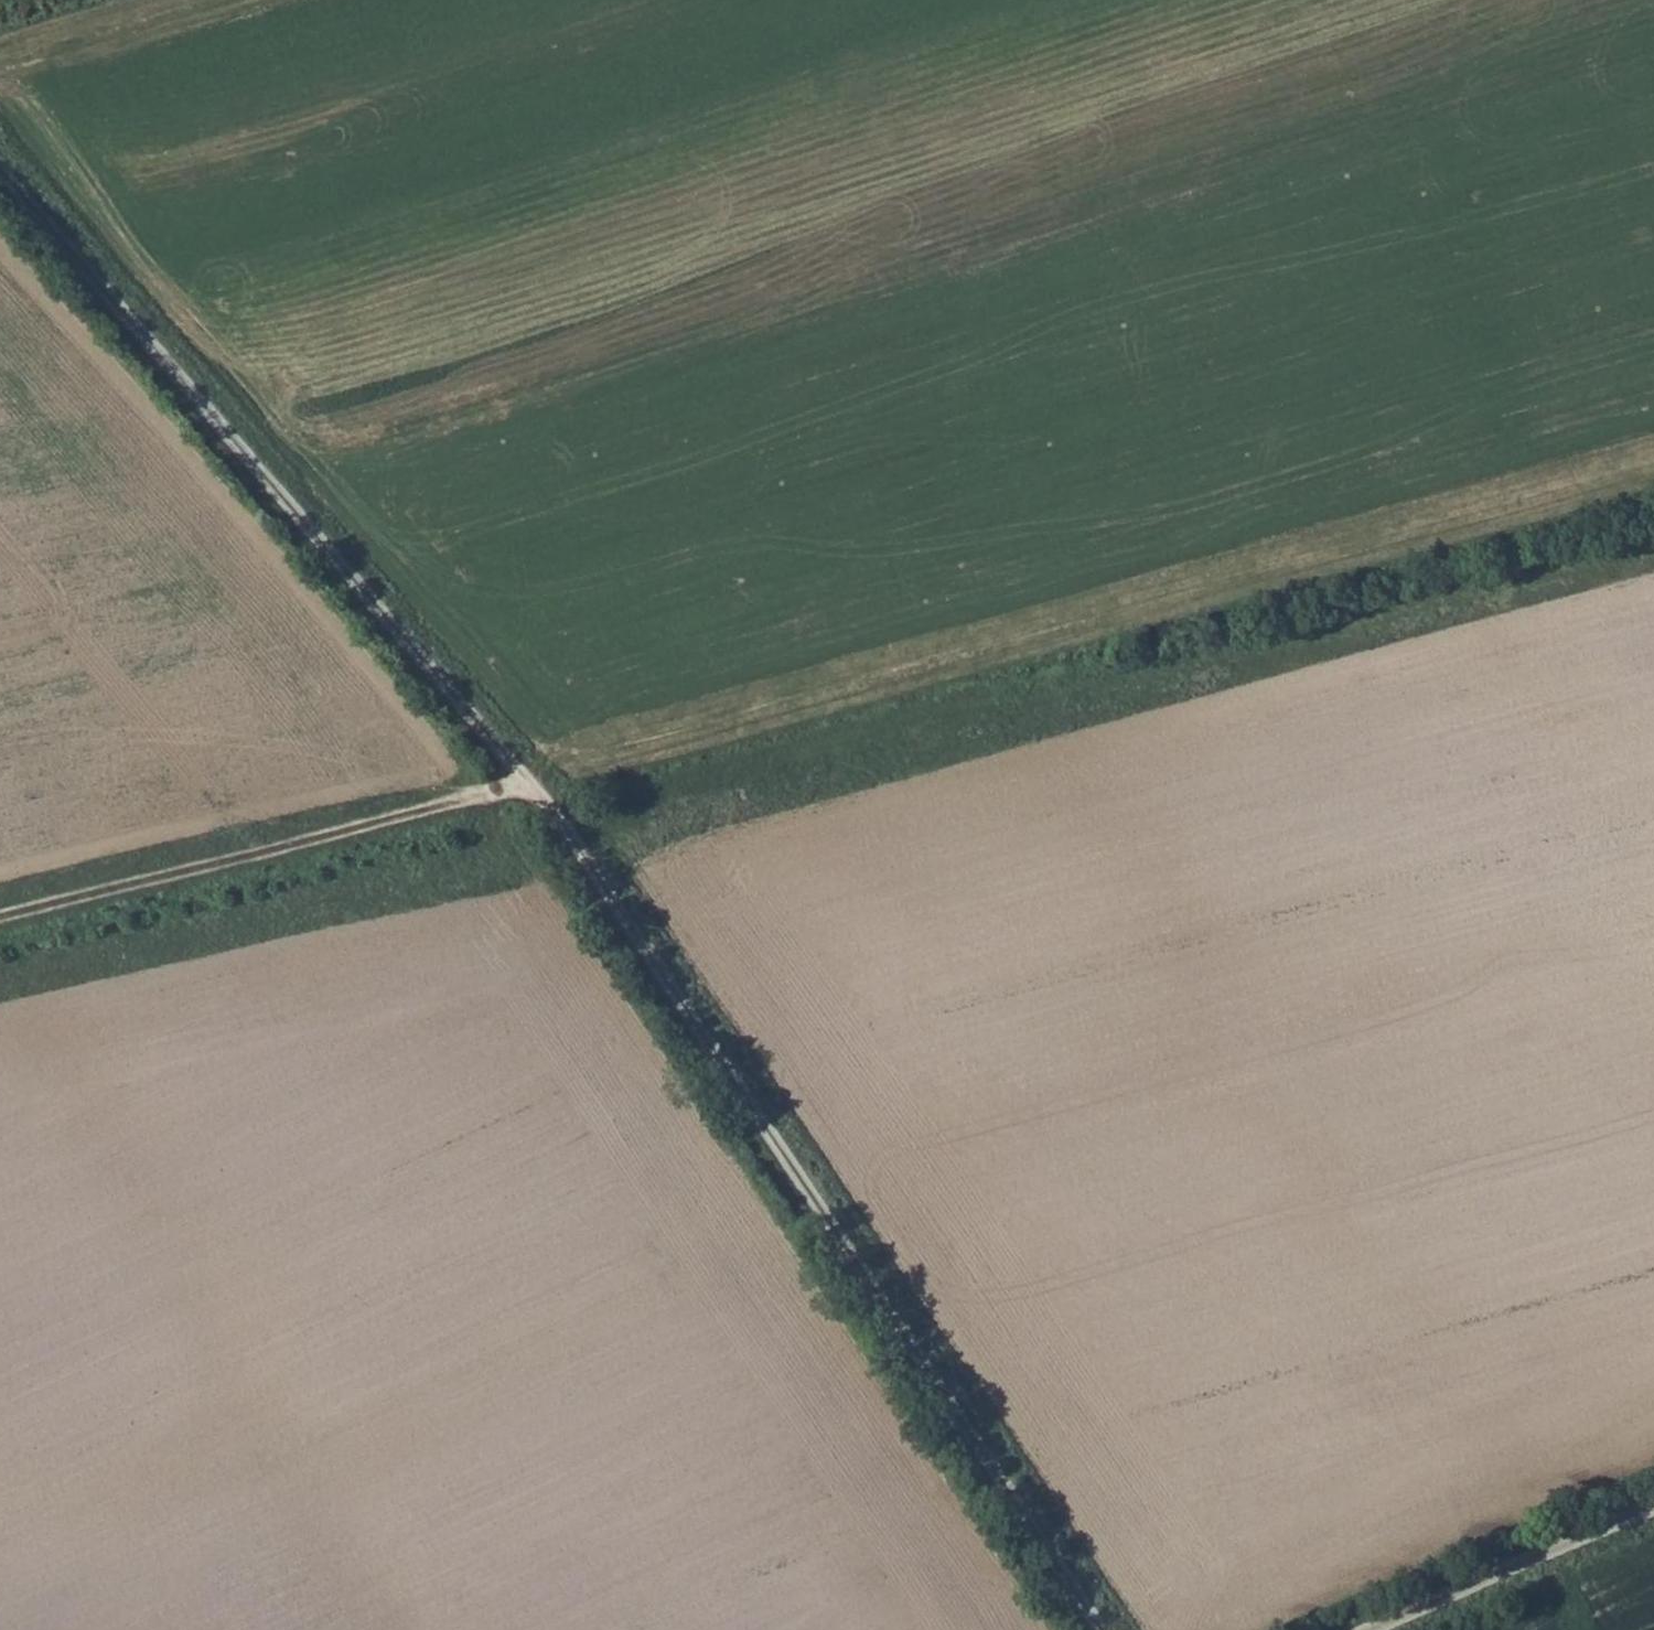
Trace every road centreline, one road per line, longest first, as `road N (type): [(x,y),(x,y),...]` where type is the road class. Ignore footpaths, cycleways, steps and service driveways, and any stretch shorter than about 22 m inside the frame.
road 1 (track): [(1101,1629),(529,781),(0,172)]
road 2 (track): [(529,781),(0,942)]
road 3 (track): [(1653,1507),(1371,1629)]

